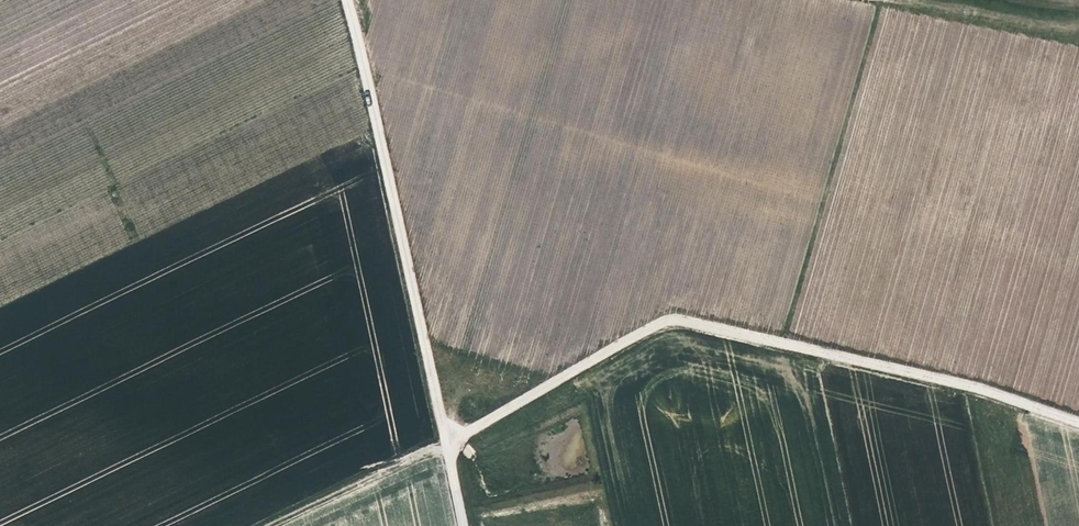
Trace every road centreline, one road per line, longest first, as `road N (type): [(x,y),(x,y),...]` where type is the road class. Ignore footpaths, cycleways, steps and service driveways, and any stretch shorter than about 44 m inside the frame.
road 1 (track): [(1078,424),(977,390),(669,321),(446,443),(269,525)]
road 2 (unclassified): [(347,0),(464,525)]
road 3 (track): [(895,0),(1073,32),(1078,26)]

